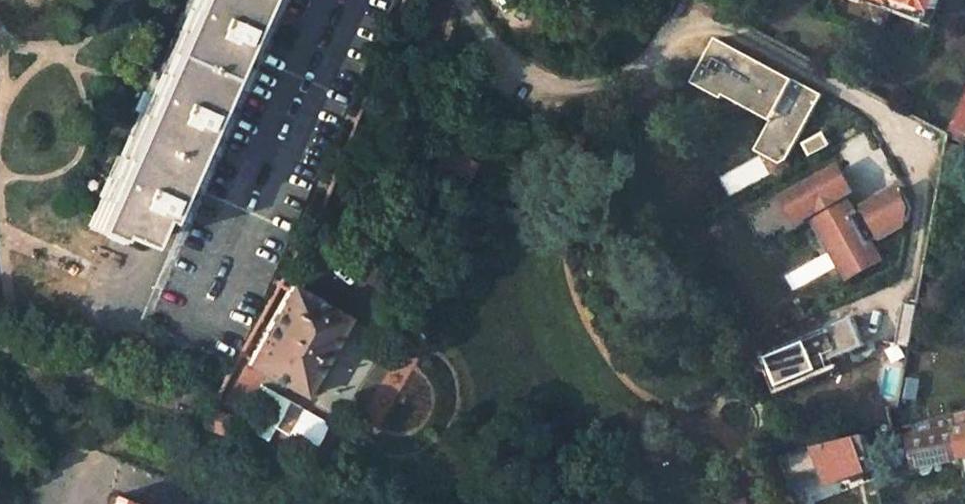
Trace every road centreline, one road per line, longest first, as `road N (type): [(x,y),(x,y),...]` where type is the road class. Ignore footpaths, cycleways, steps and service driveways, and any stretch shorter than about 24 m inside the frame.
road 1 (track): [(778,503),(737,436),(642,390),(611,357),(569,272),(564,187),(541,171),(512,176),(498,191),(359,430)]

